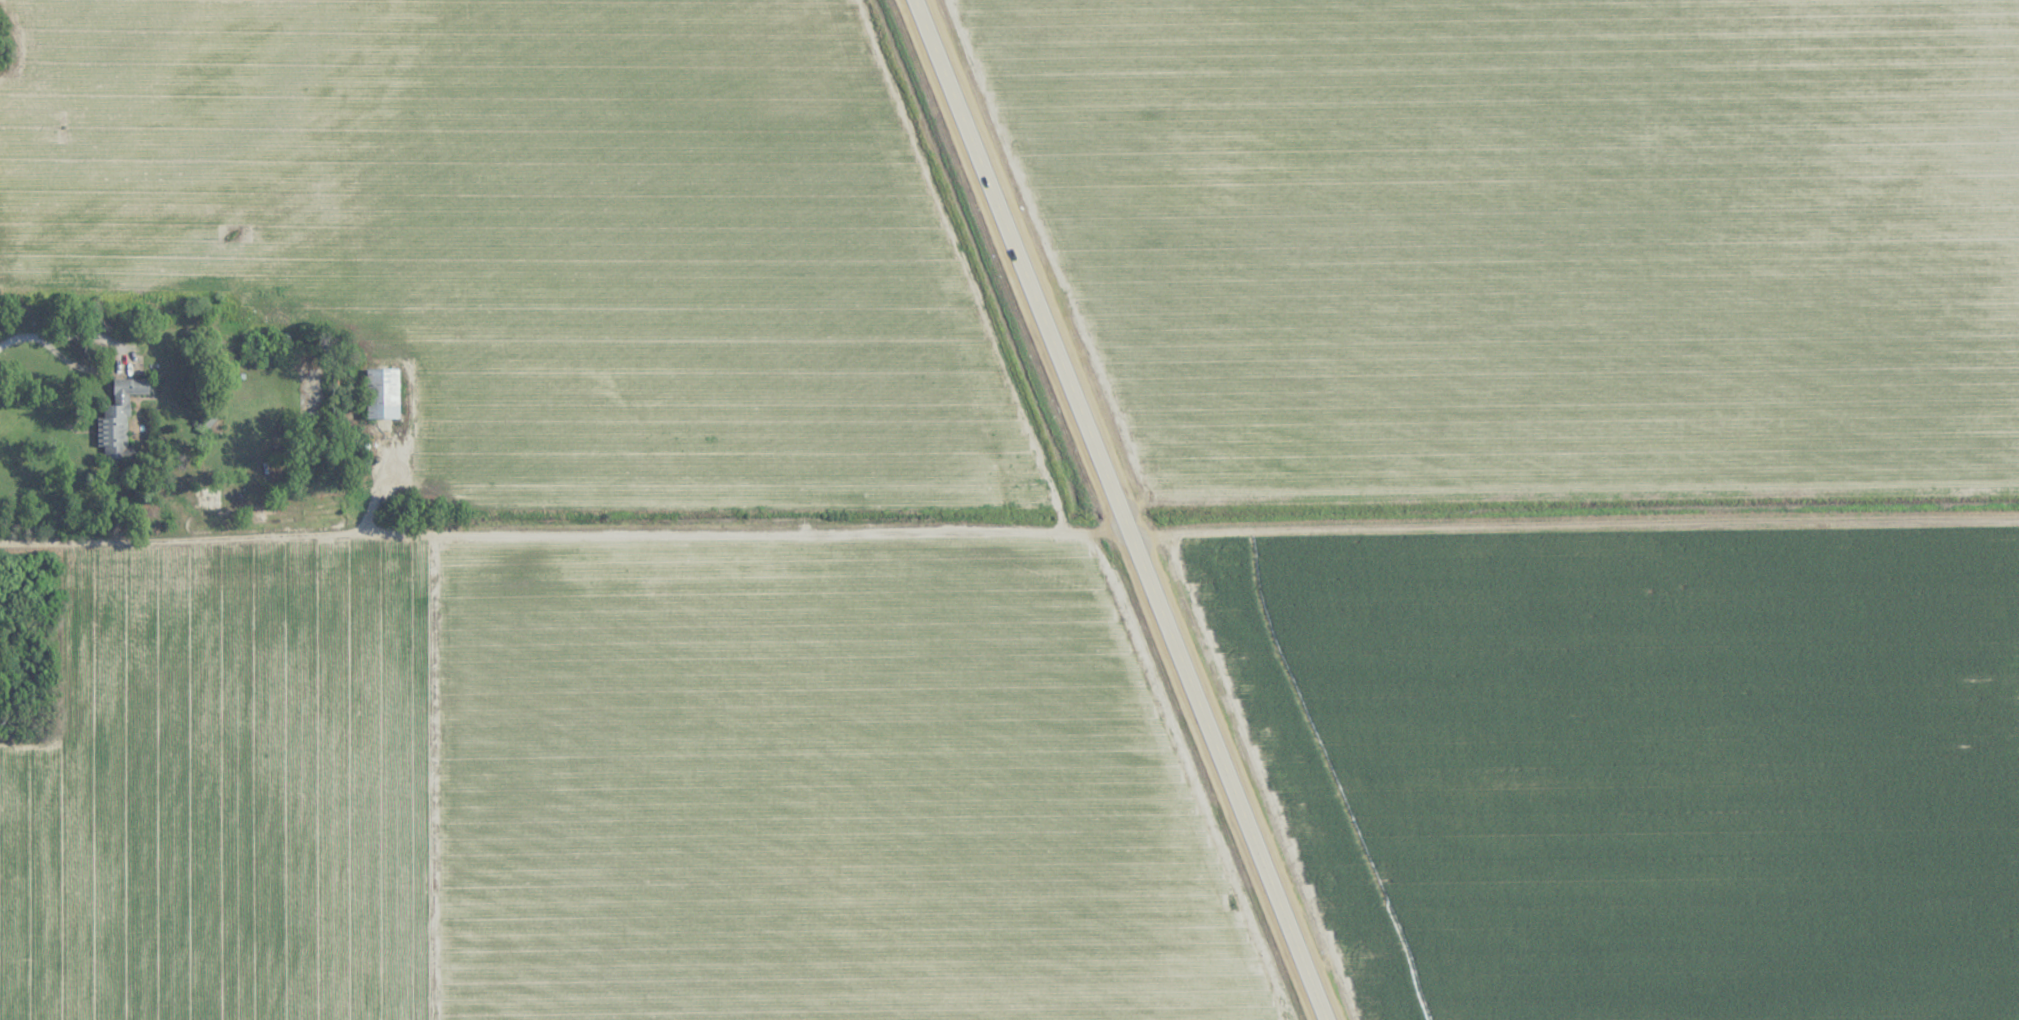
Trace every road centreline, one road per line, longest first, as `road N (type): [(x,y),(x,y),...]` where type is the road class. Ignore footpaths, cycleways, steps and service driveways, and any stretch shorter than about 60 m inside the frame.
road 1 (residential): [(0,544),(1125,530)]
road 2 (trunk): [(1324,1019),(913,0)]

